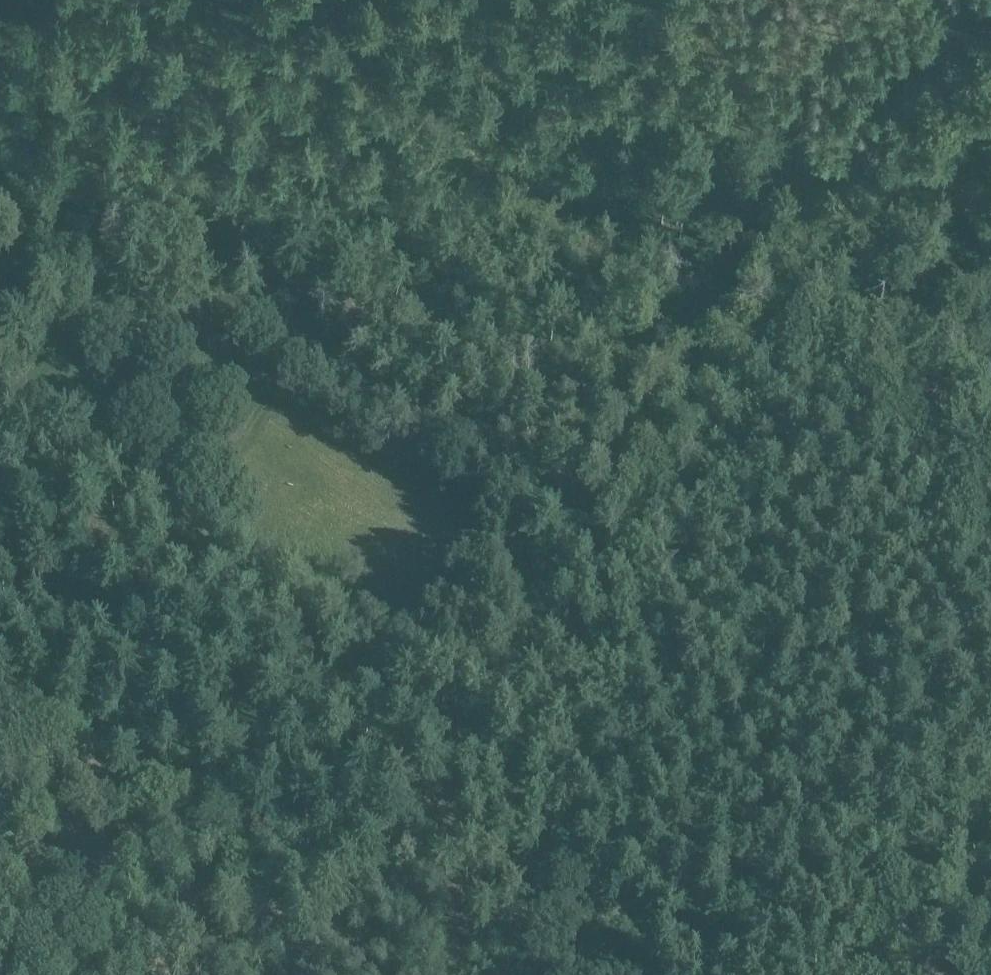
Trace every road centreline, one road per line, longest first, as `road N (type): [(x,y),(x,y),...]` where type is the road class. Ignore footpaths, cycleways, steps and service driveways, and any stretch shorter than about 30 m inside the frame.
road 1 (track): [(990,9),(796,236),(479,747),(290,974)]

